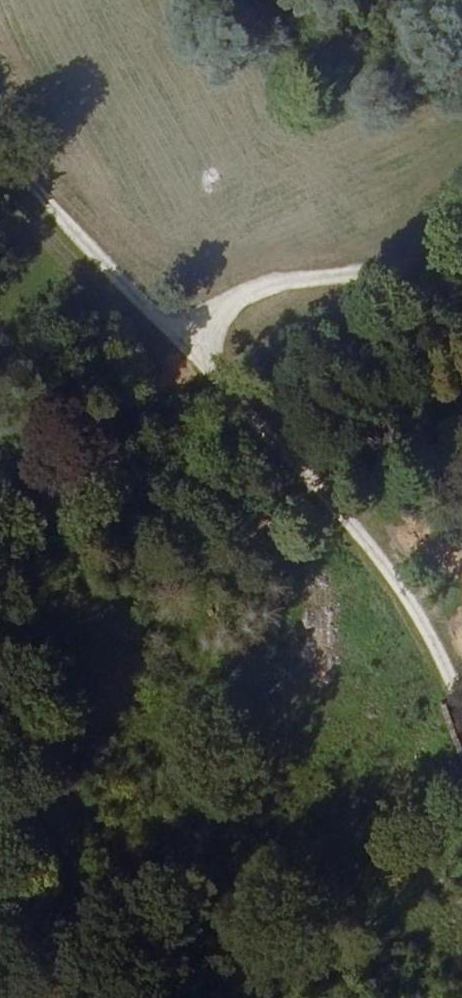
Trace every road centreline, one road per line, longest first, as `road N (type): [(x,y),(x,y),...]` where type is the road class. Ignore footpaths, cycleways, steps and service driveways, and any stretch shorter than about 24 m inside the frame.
road 1 (track): [(163,333),(348,531),(427,651)]
road 2 (track): [(461,264),(378,286),(226,346),(191,346),(163,333)]
road 3 (track): [(163,333),(0,162)]

